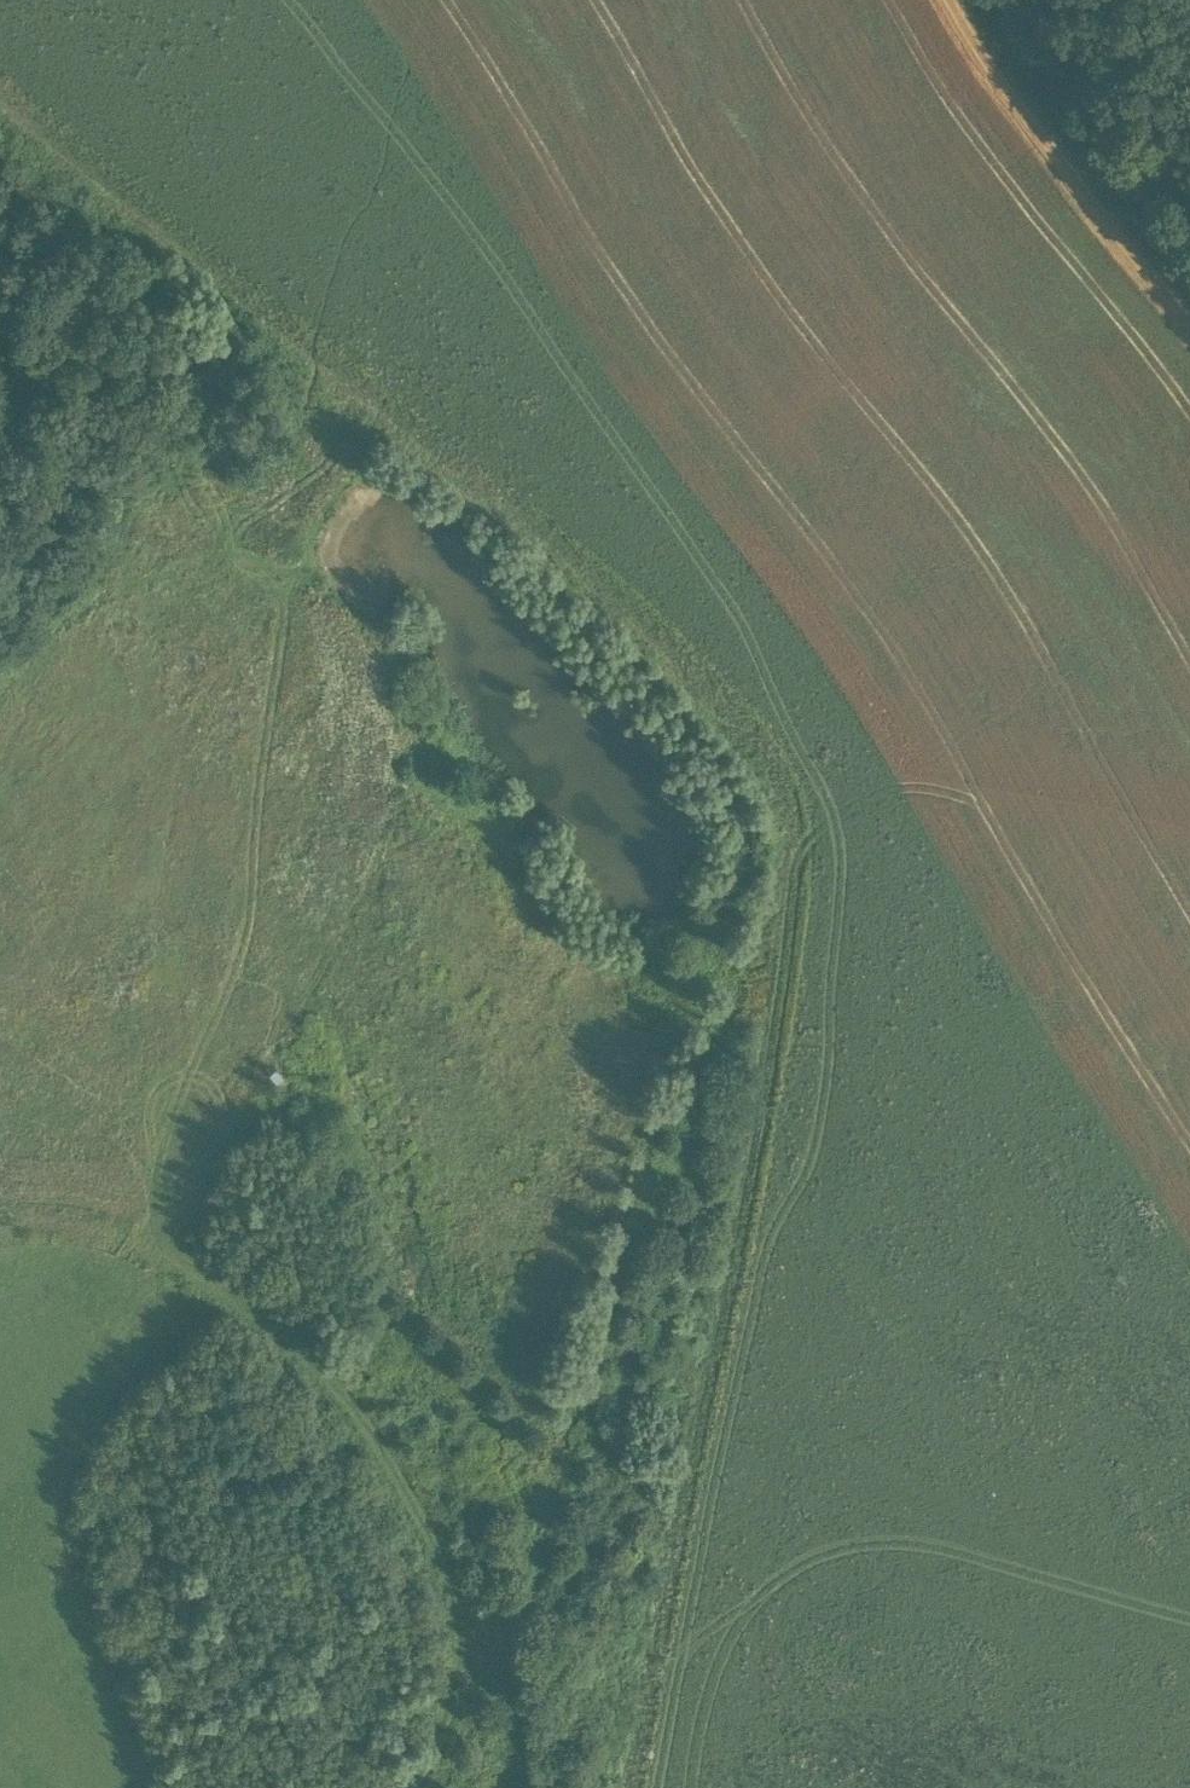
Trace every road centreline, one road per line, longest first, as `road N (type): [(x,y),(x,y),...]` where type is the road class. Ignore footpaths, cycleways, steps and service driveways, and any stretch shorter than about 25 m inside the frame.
road 1 (track): [(411,1787),(458,1677),(469,1610),(402,1477),(320,1361),(241,1301),(173,1264)]
road 2 (track): [(1189,212),(1041,0)]

